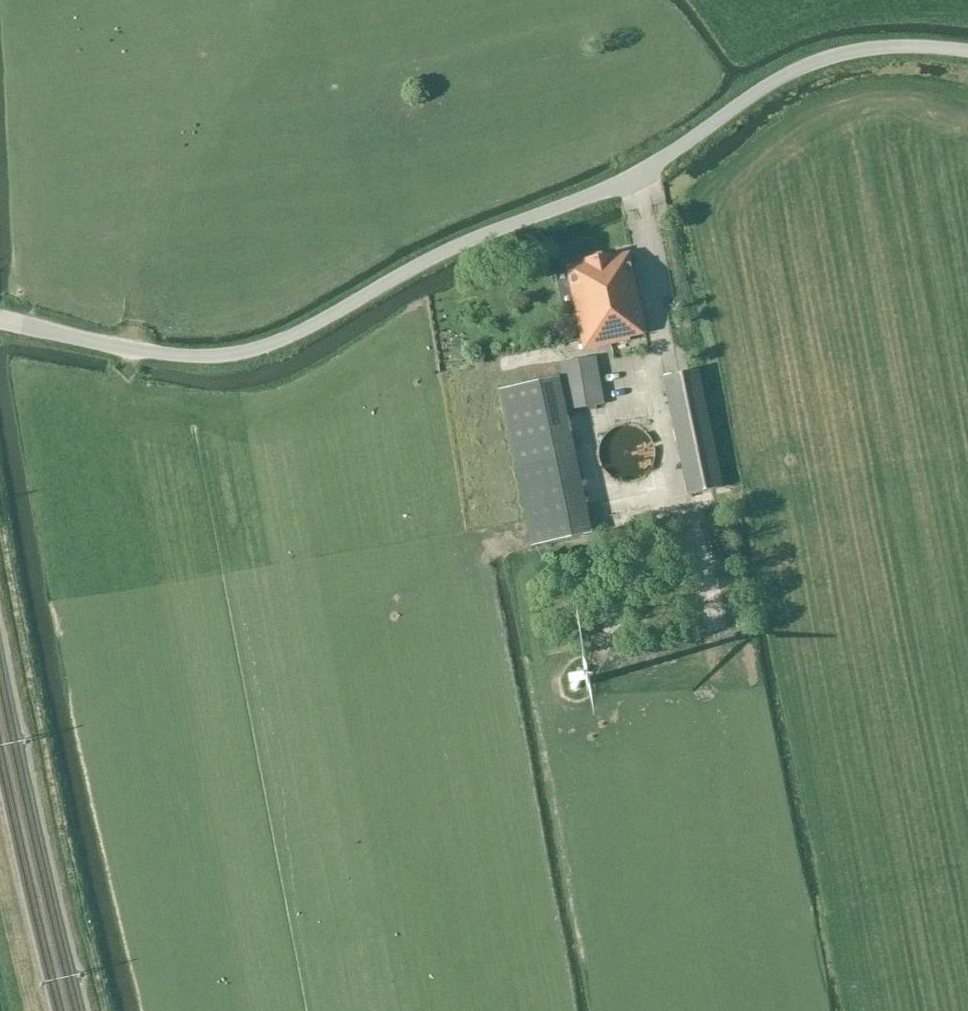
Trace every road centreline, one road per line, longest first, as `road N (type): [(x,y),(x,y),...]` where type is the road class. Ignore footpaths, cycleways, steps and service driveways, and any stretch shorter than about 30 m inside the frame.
road 1 (unclassified): [(0,321),(176,356),(251,350),(478,238),(646,173),(806,65),(872,49),(967,52)]

